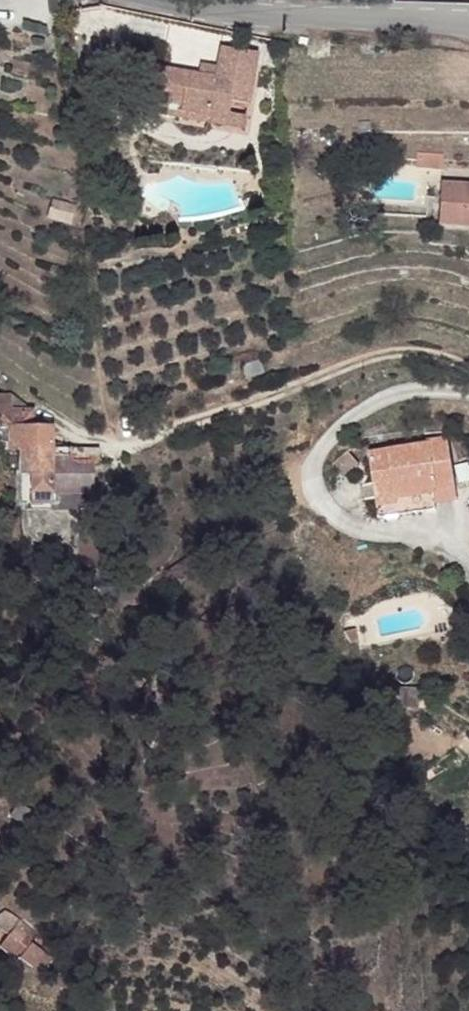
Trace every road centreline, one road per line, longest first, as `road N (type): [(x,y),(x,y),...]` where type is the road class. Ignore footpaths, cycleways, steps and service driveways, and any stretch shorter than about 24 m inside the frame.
road 1 (residential): [(468,27),(170,0)]

